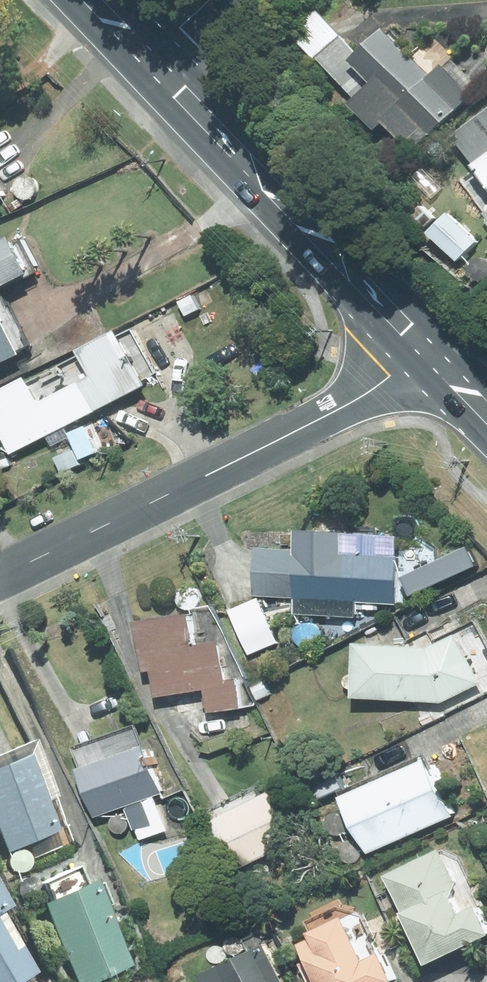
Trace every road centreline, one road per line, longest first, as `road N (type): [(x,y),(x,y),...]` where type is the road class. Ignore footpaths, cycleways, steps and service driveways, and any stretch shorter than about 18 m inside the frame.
road 1 (residential): [(0,571),(423,361)]
road 2 (primary): [(145,61),(423,361)]

